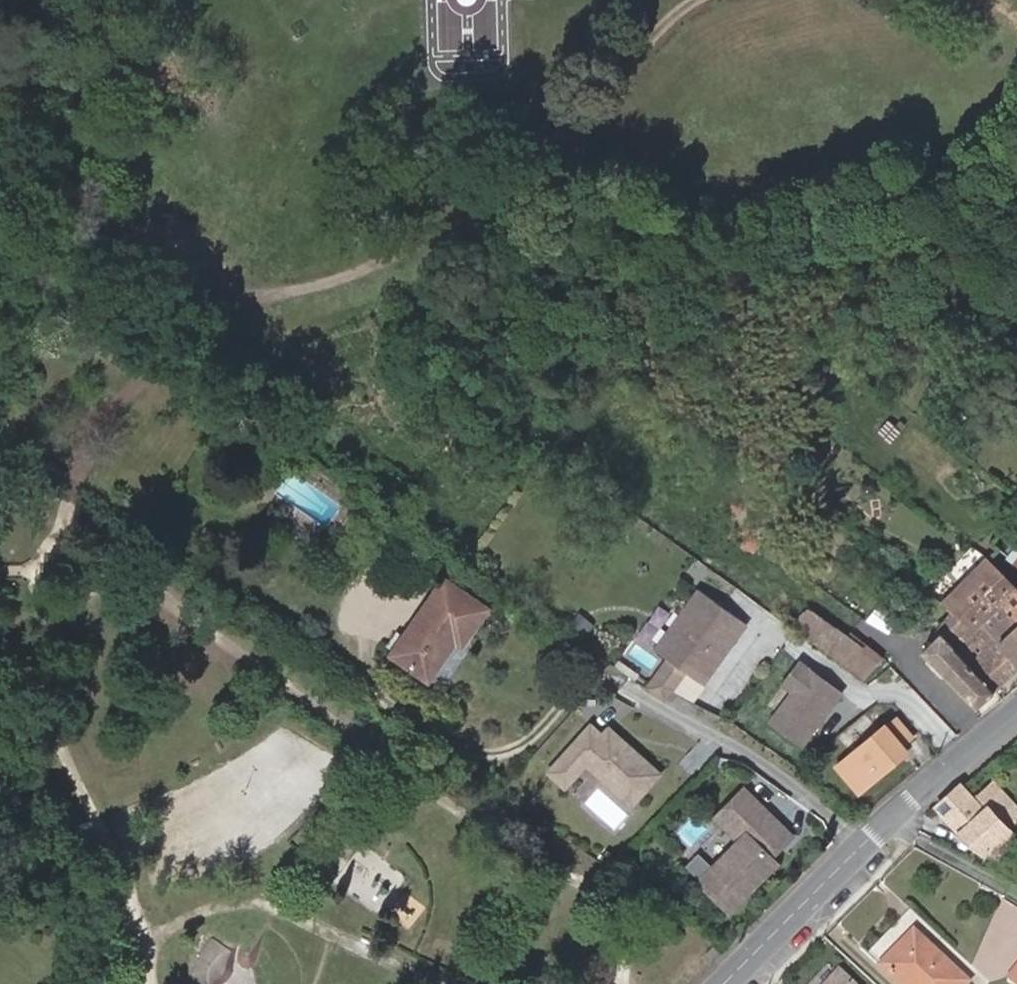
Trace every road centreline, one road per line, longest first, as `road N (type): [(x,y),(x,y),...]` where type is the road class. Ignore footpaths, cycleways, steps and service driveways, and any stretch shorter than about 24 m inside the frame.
road 1 (tertiary): [(885,823),(728,983)]
road 2 (tertiary): [(1016,718),(885,823)]
road 3 (residential): [(1016,896),(885,823)]

